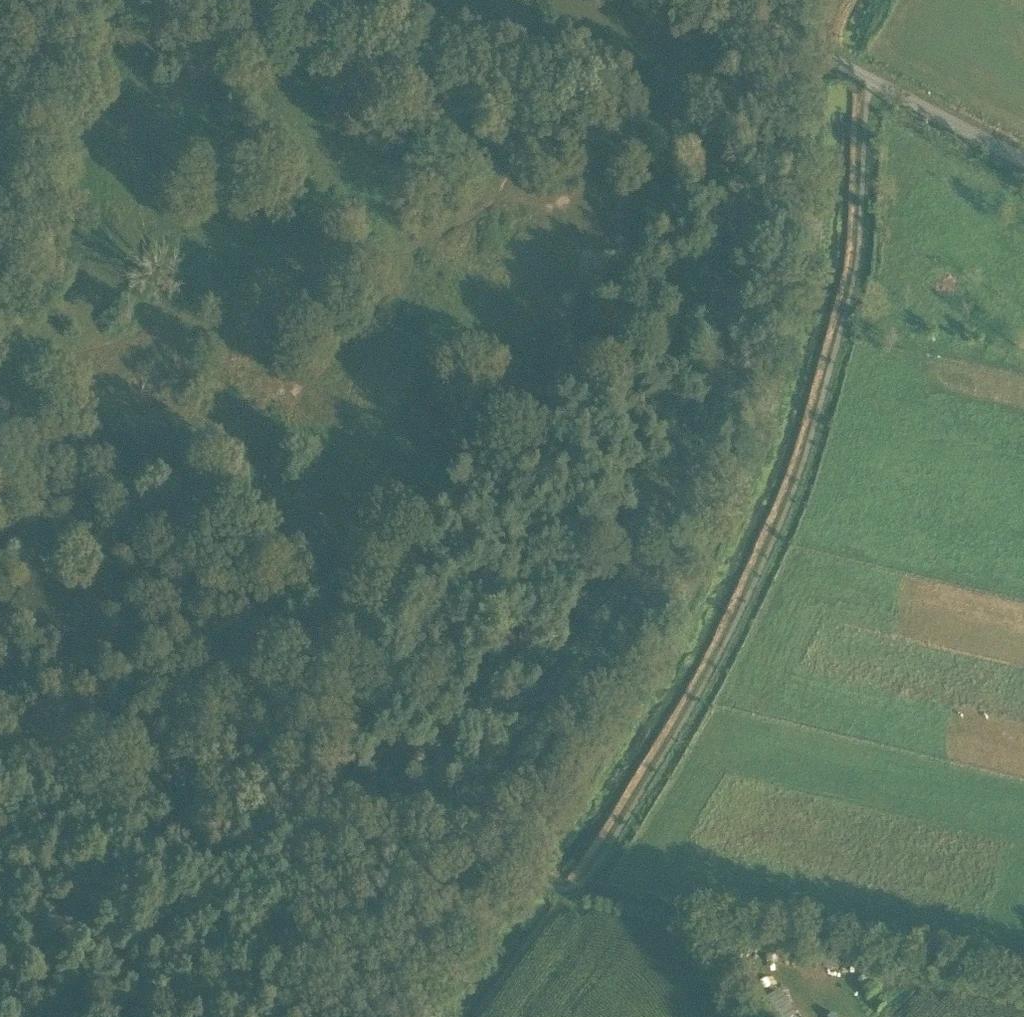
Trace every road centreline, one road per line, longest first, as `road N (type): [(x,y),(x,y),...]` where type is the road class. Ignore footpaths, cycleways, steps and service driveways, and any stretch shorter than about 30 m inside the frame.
road 1 (unclassified): [(1023,158),(717,0)]

